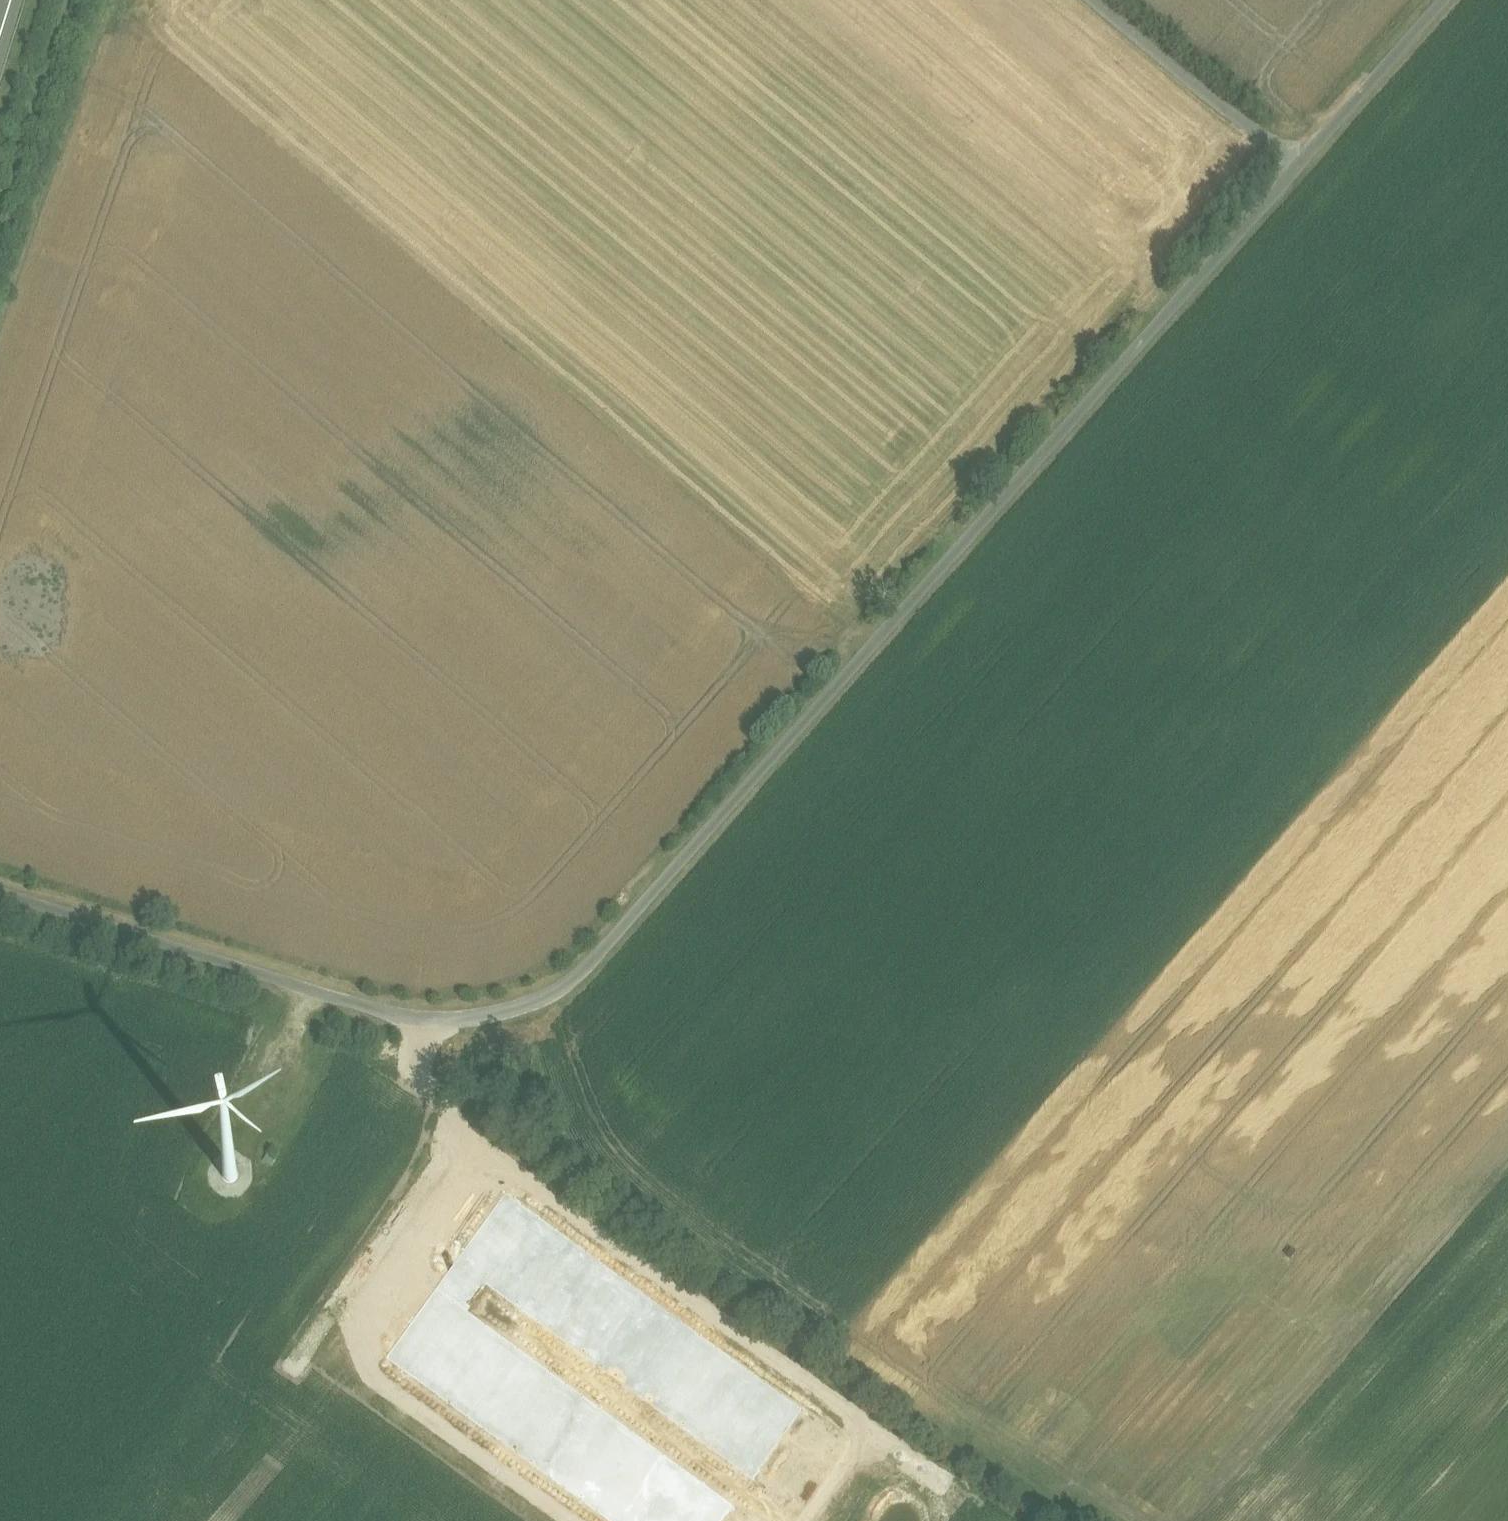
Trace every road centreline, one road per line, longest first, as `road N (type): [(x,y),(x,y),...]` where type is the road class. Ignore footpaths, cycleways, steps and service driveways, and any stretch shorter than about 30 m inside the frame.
road 1 (unclassified): [(0,886),(436,1007),(525,993),(613,929),(743,790),(944,555),(1149,343),(1442,0)]

